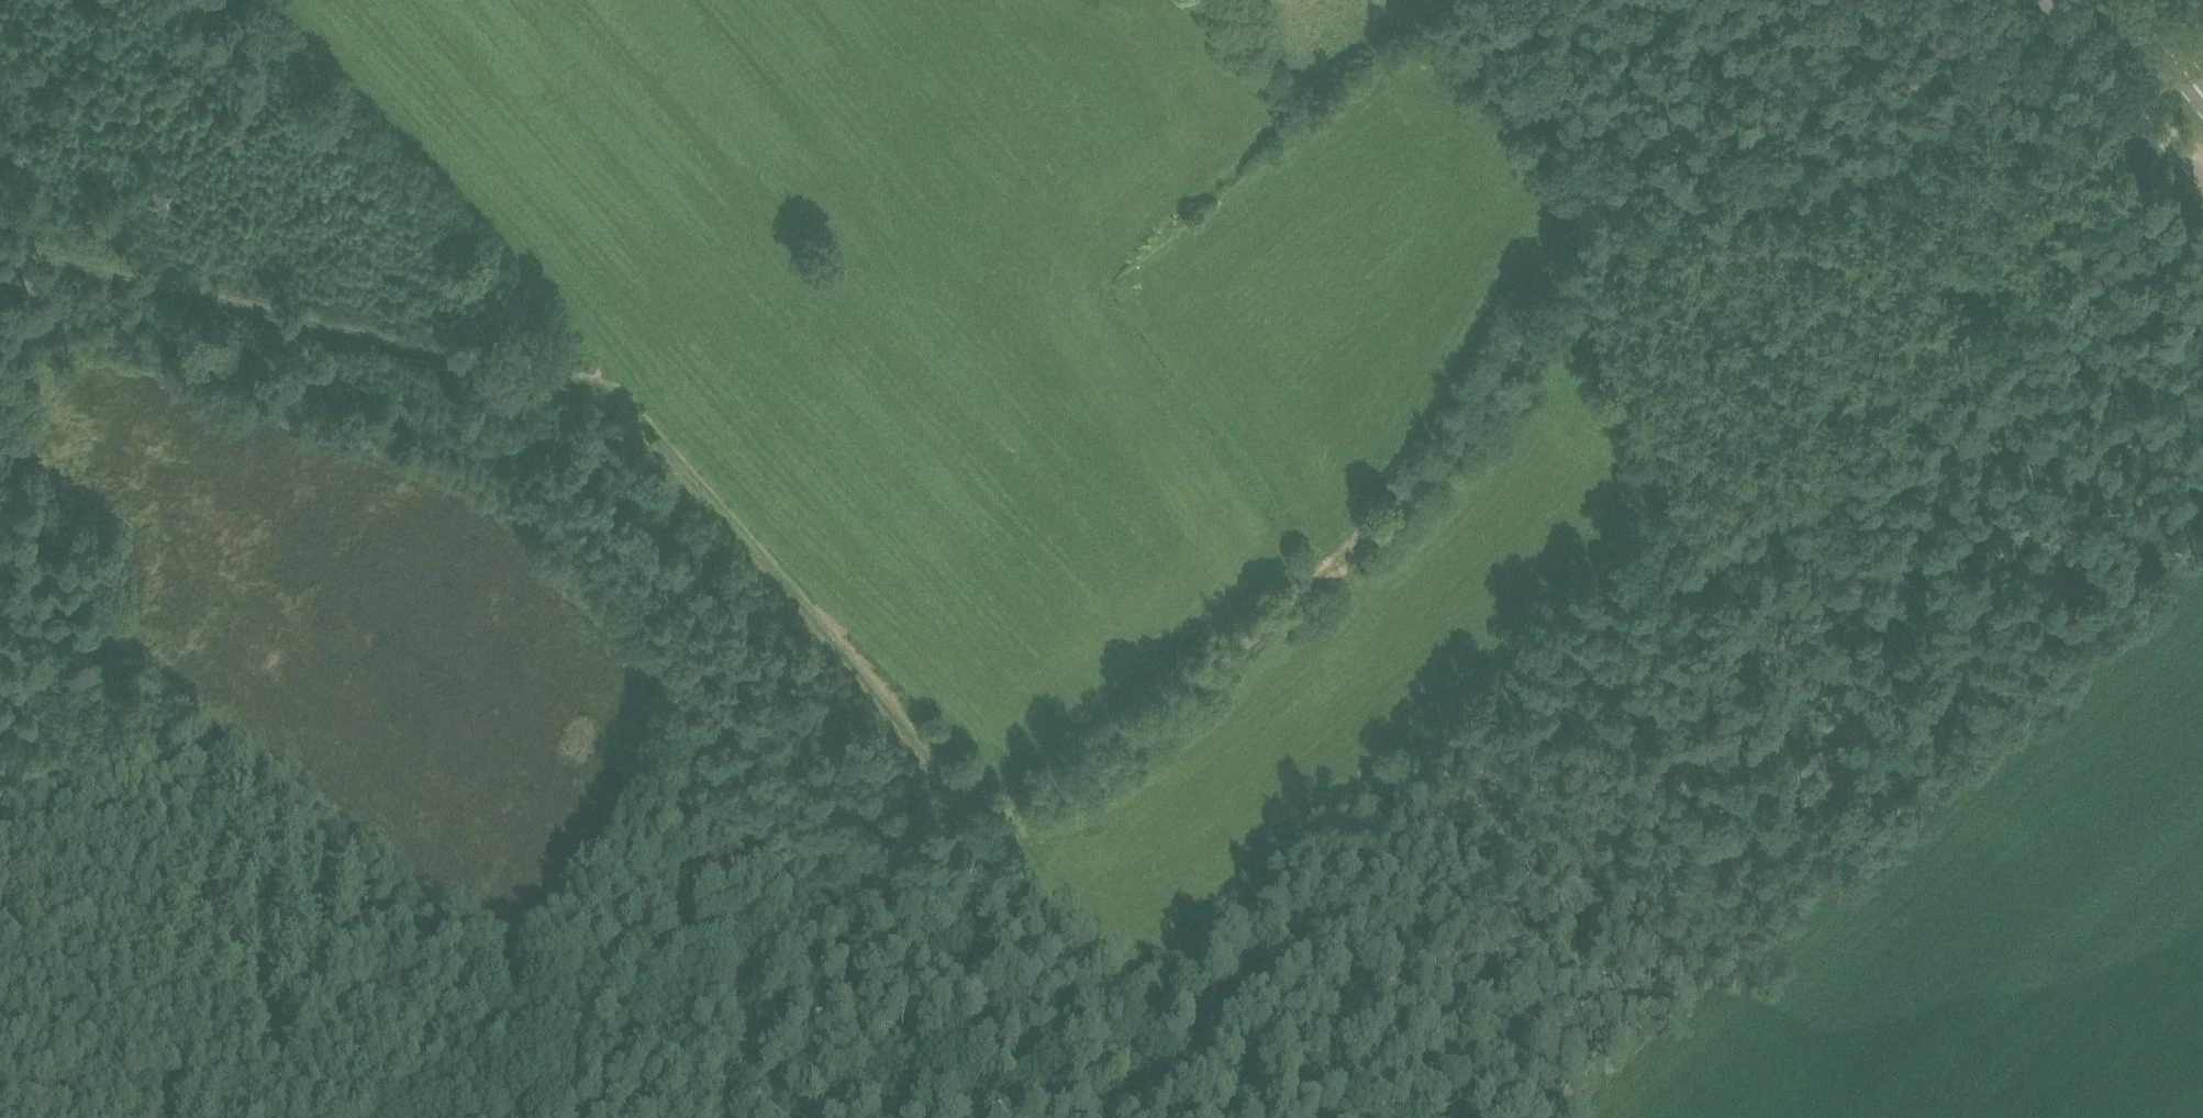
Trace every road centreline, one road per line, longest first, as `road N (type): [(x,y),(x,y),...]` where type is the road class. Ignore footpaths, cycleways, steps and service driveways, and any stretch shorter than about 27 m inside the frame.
road 1 (track): [(481,1117),(744,980),(1046,805),(1399,519),(1458,460),(1735,0)]
road 2 (track): [(0,218),(214,267),(361,327),(609,384),(995,838)]
road 3 (unclassified): [(2202,181),(2128,111),(2040,0)]
road 4 (primary): [(2202,100),(2124,0)]

